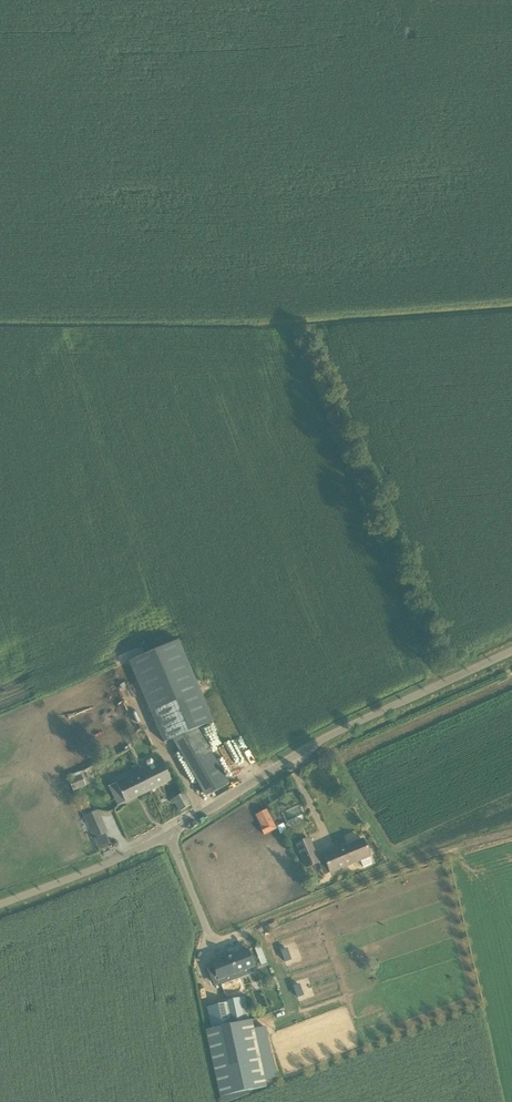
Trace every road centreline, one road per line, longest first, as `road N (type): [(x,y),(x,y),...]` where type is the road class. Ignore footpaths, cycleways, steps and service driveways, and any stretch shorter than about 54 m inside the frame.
road 1 (unclassified): [(511,652),(306,751),(169,835)]
road 2 (track): [(214,942),(382,871),(511,833)]
road 3 (unclassified): [(169,835),(0,910)]

